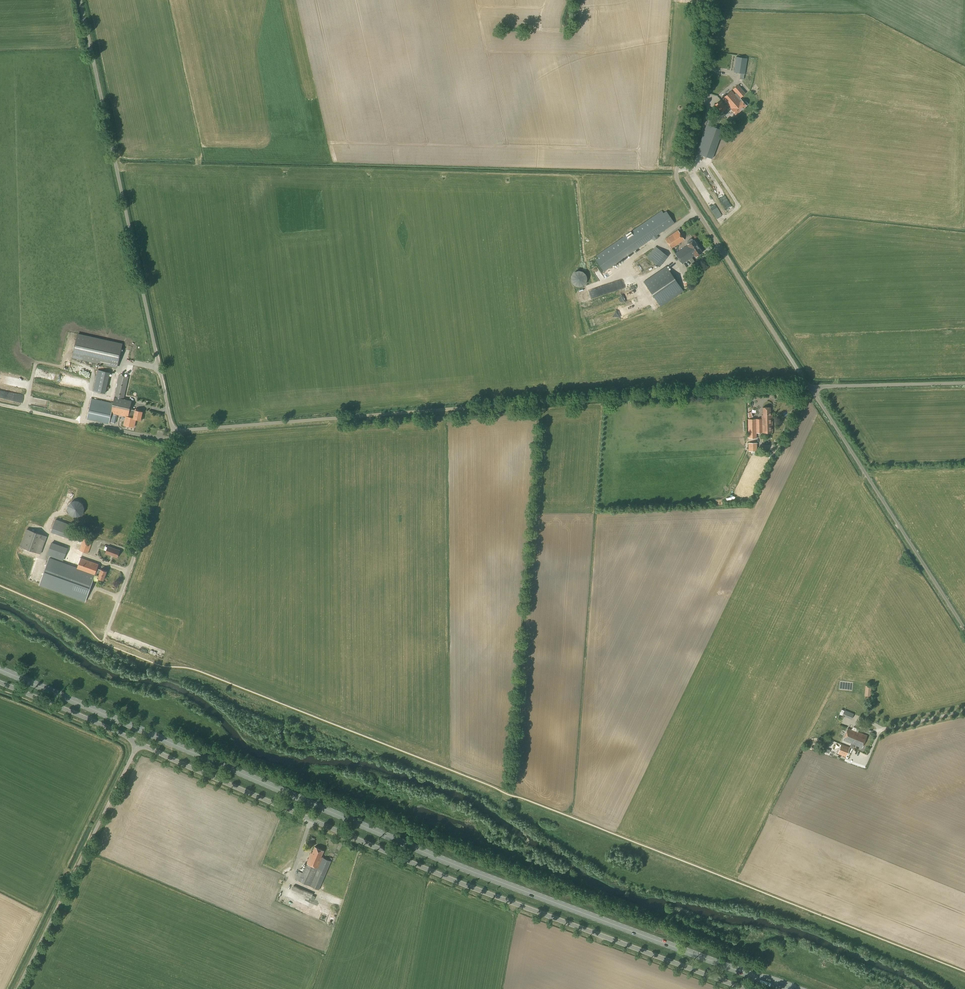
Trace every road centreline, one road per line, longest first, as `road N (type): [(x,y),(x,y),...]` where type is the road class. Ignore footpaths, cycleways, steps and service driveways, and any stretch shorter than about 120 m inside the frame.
road 1 (primary): [(787,988),(436,856),(0,669)]
road 2 (unclassified): [(747,988),(427,868),(139,742)]
road 3 (unclassified): [(172,431),(809,387)]
road 4 (unclassified): [(172,431),(80,0)]
road 5 (unclassified): [(809,387),(677,178),(711,0)]
road 6 (unclassified): [(964,631),(809,387)]
road 7 (unclassified): [(14,988),(139,742)]
road 8 (unclassified): [(103,642),(172,431)]
road 9 (unclassified): [(809,387),(964,382)]
road 10 (unclassified): [(139,742),(0,683)]

